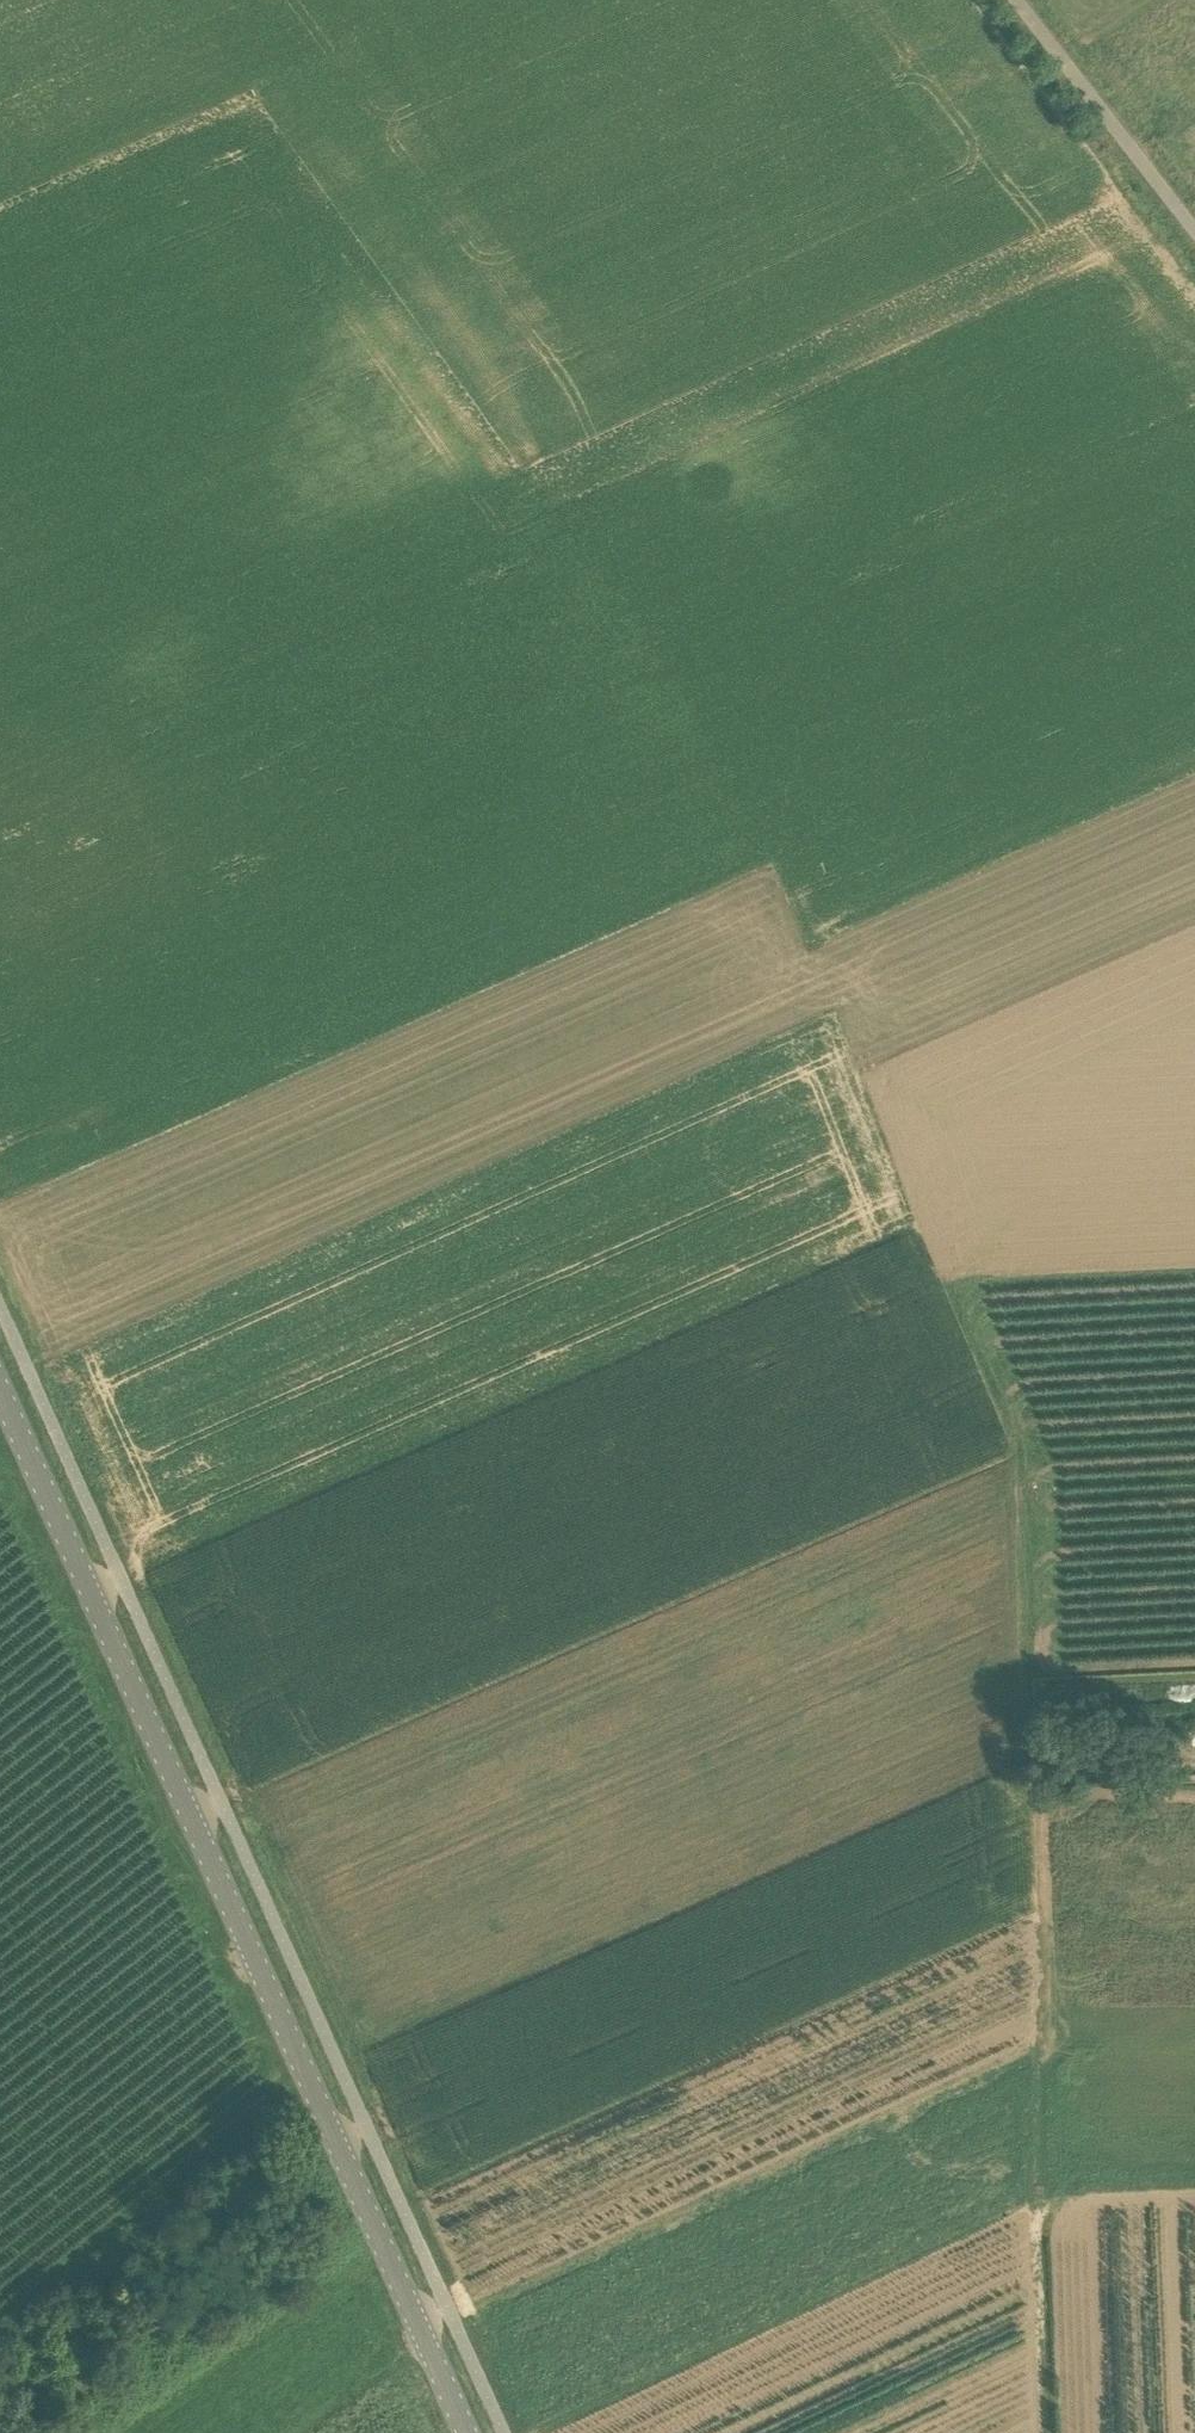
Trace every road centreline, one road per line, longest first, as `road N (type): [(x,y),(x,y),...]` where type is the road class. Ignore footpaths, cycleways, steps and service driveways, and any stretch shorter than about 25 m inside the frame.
road 1 (tertiary): [(466,2432),(0,1391)]
road 2 (unclassified): [(1194,241),(1009,0)]

